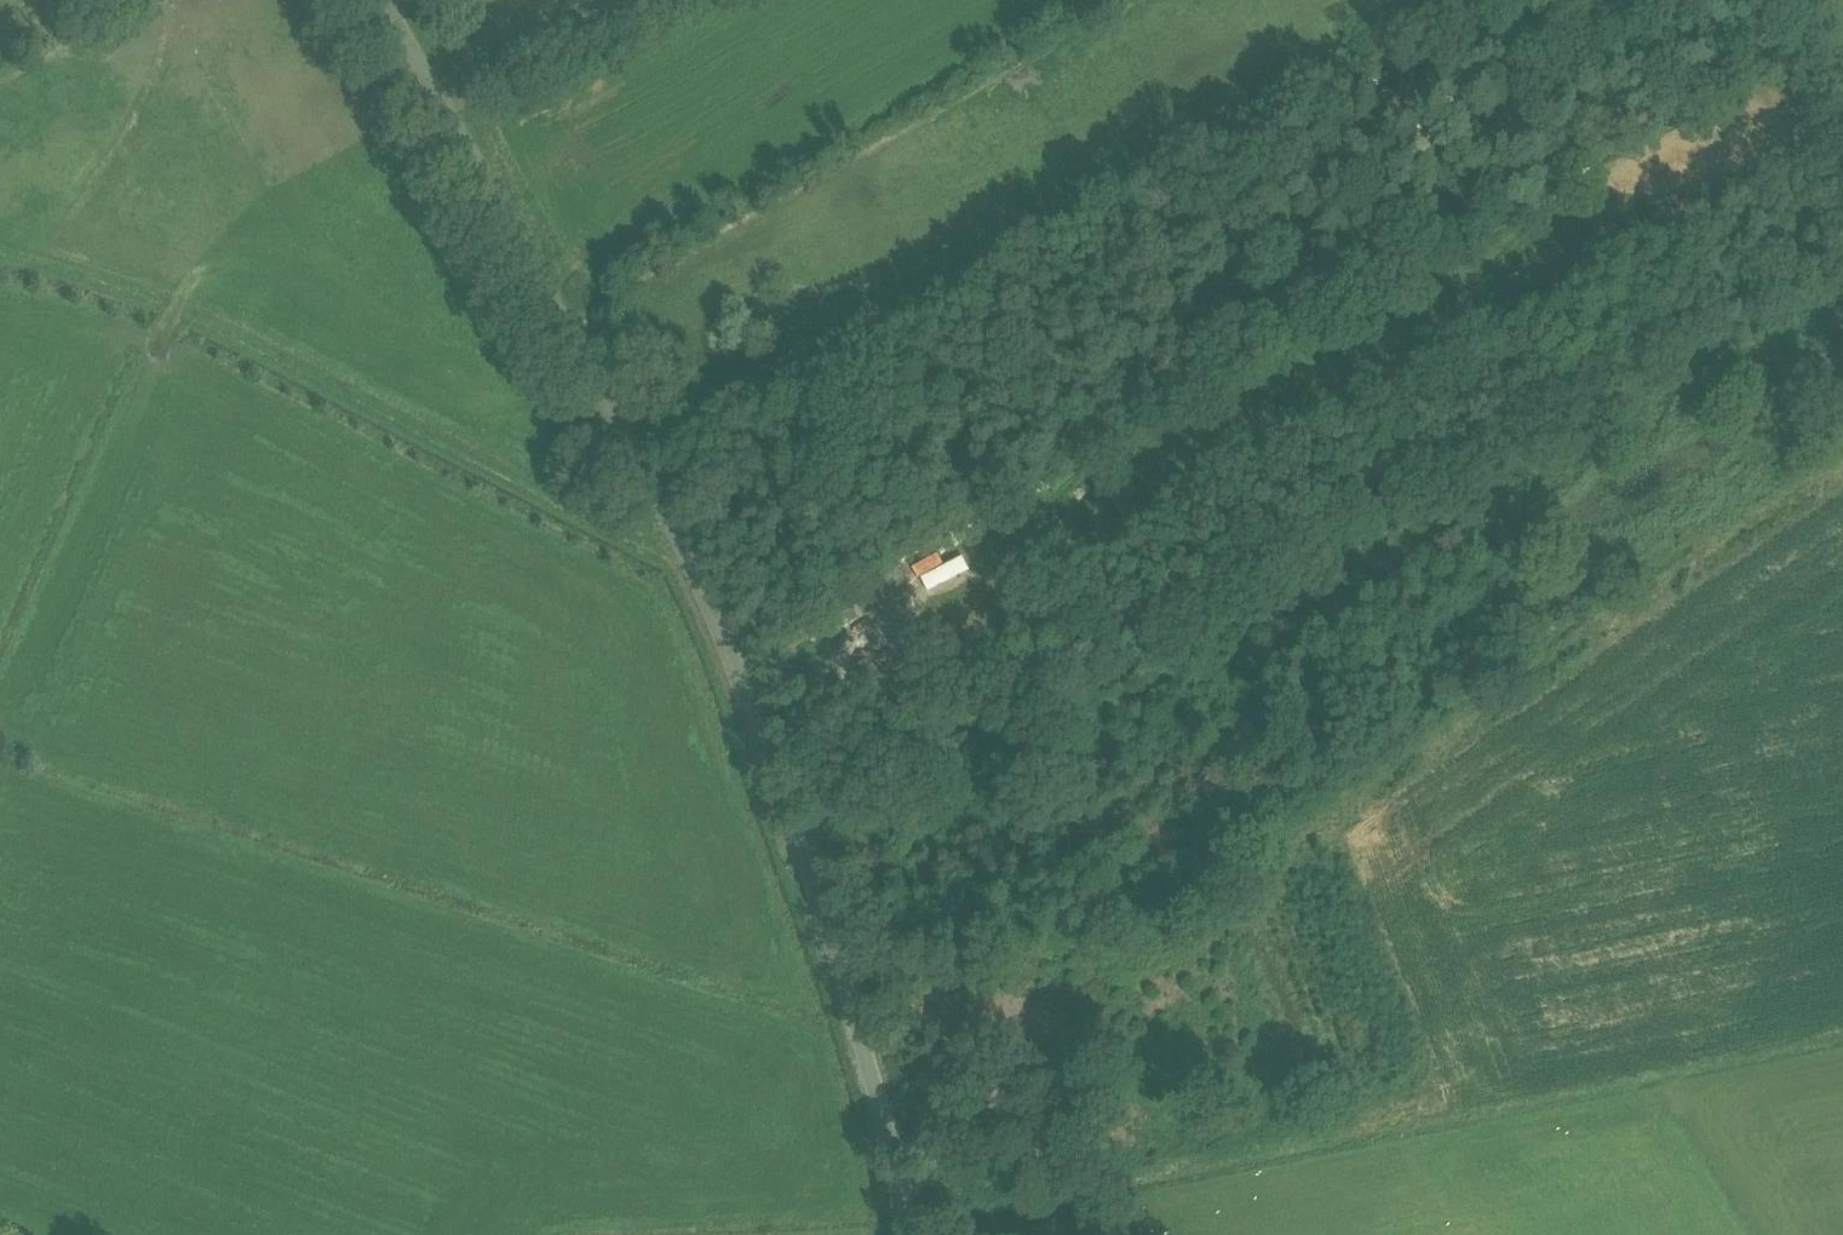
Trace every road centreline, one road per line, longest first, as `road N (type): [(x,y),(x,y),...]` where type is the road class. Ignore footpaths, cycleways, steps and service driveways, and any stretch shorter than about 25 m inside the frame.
road 1 (unclassified): [(918,1234),(829,921),(739,661),(591,366),(383,0)]

